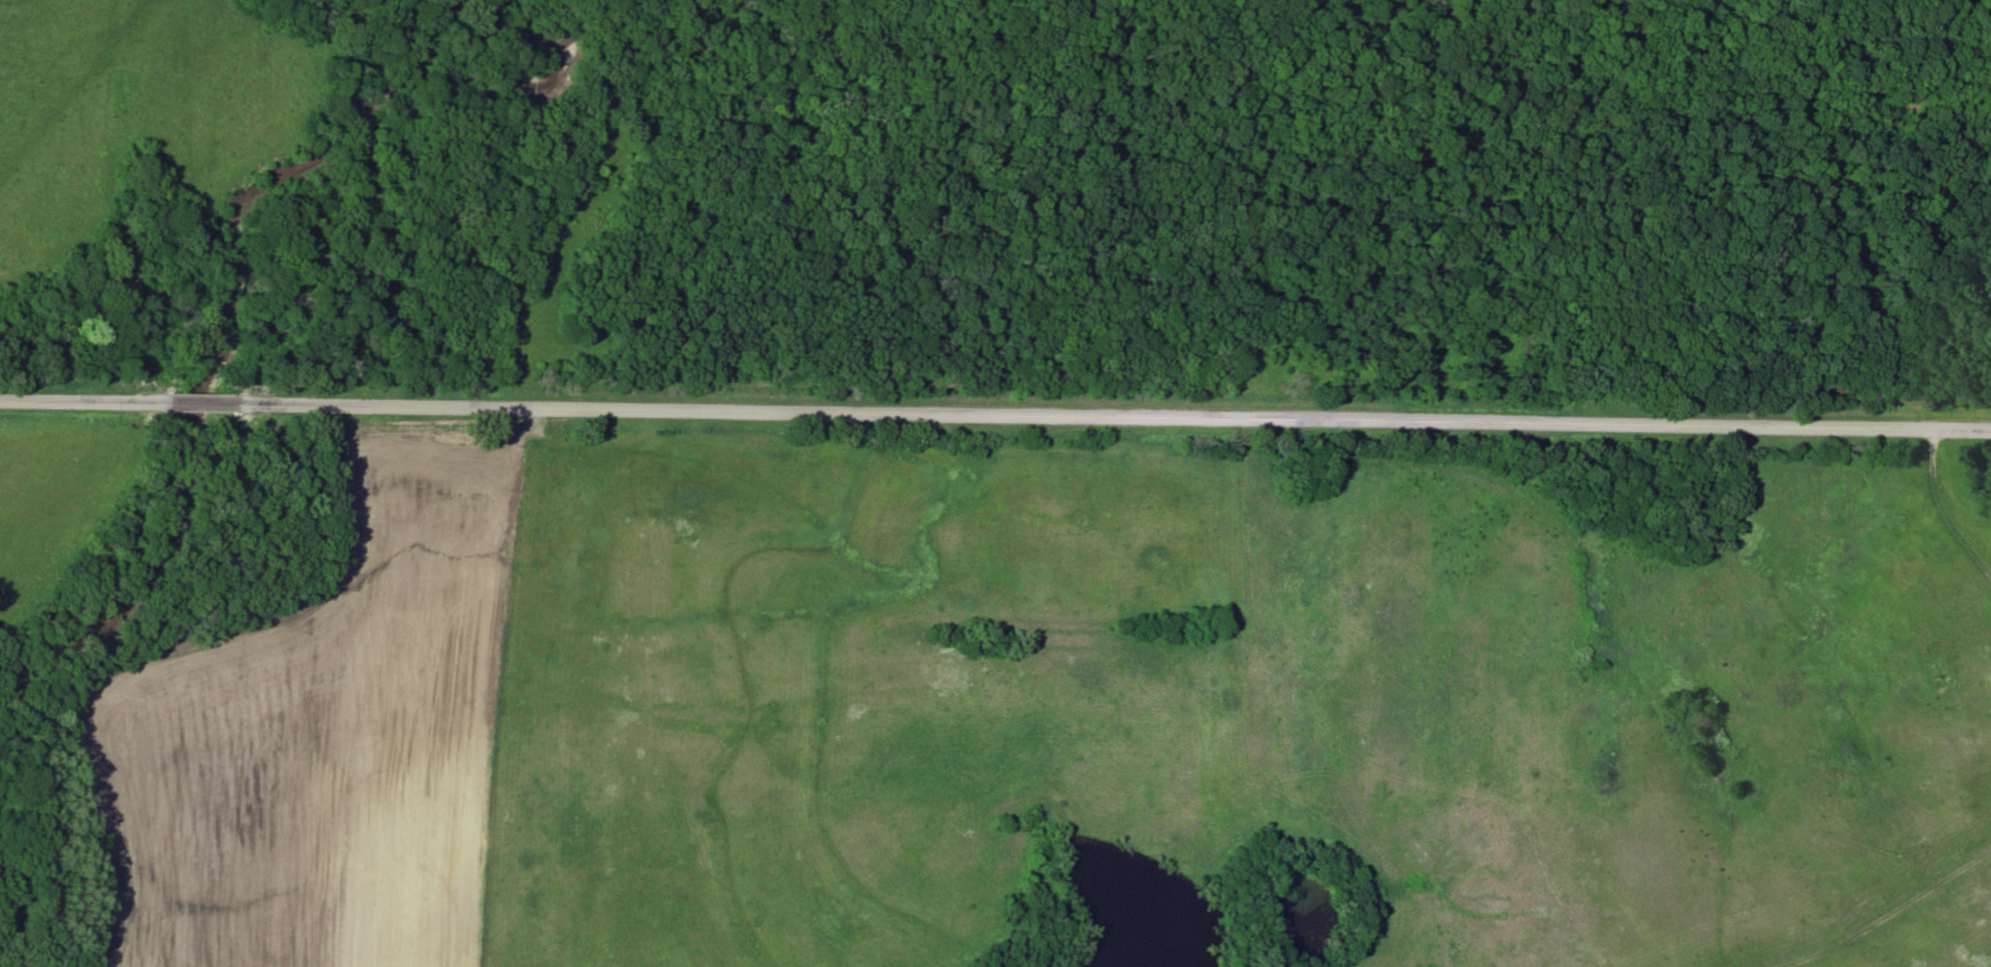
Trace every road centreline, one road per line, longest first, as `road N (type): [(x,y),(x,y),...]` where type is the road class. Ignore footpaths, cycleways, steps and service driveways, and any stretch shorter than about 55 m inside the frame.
road 1 (tertiary): [(1990,430),(1590,430),(1408,419),(203,403)]
road 2 (tertiary): [(203,403),(0,400)]

